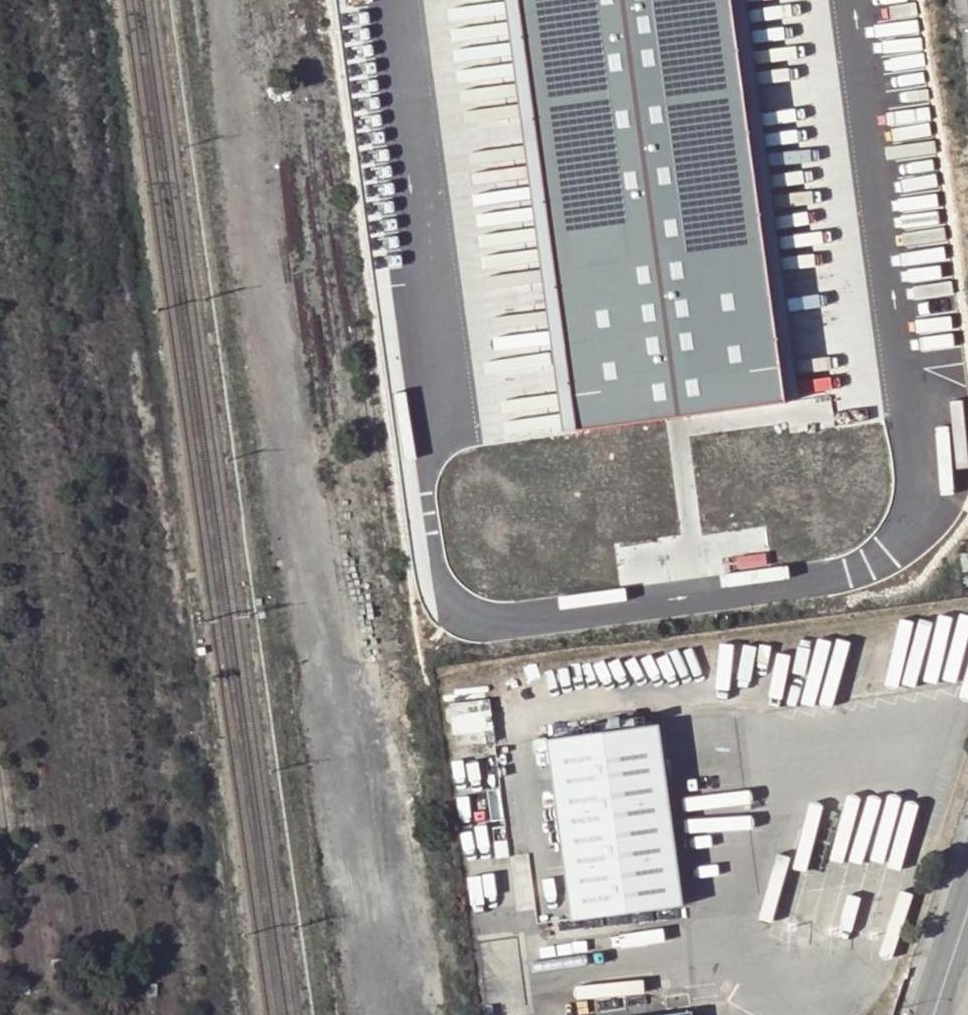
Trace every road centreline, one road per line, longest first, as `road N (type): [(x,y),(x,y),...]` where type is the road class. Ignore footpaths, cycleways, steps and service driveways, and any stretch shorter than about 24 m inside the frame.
road 1 (track): [(389,1014),(358,852),(234,0)]
road 2 (residential): [(928,1014),(967,891)]

